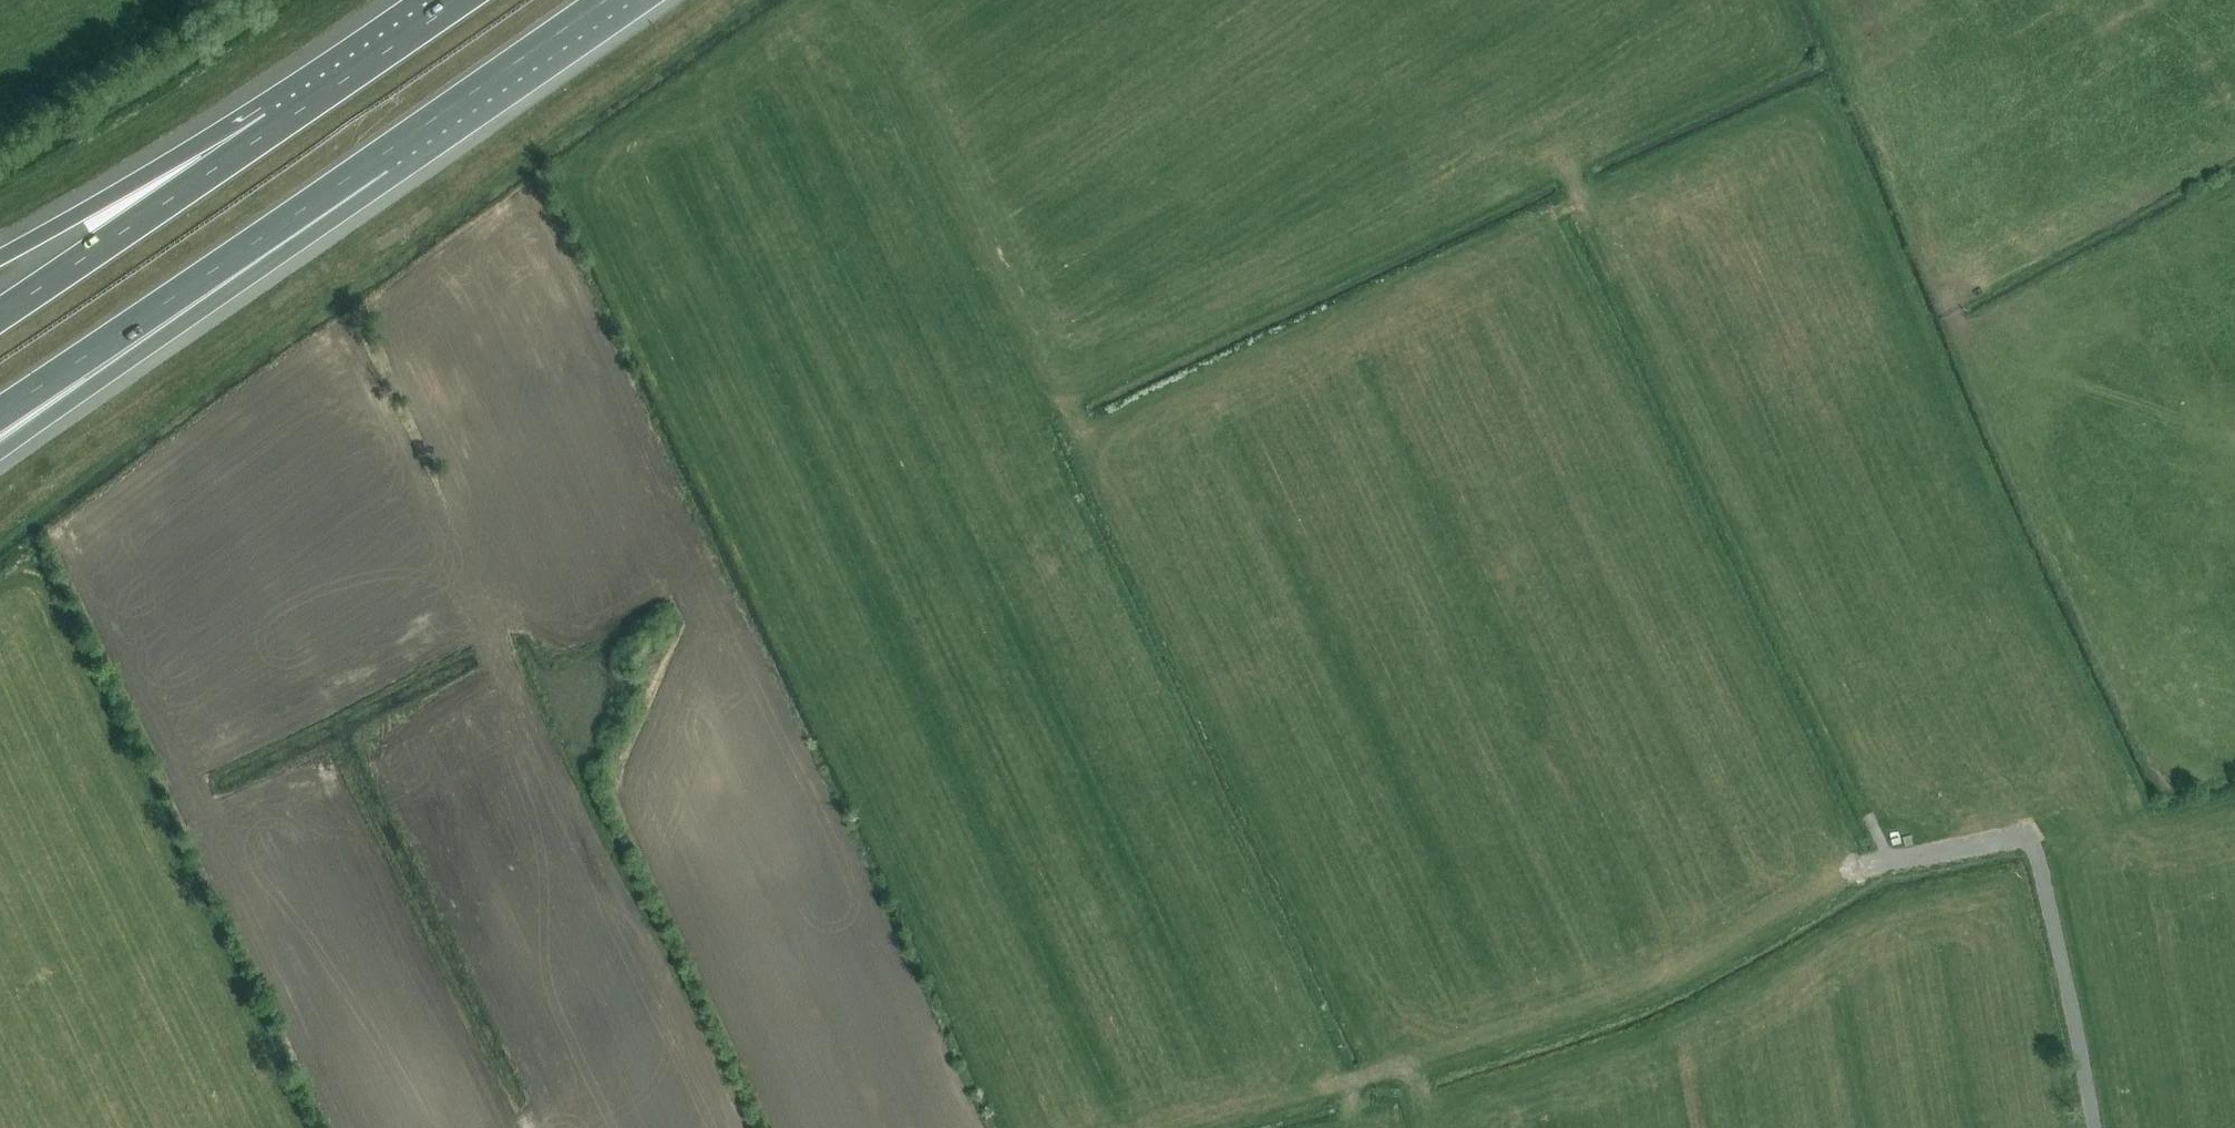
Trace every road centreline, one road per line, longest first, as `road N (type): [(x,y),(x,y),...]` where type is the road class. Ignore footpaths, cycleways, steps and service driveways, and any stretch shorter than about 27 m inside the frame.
road 1 (motorway): [(0,447),(383,156)]
road 2 (motorway): [(0,413),(383,156)]
road 3 (motorway): [(276,128),(0,312)]
road 4 (motorway): [(276,128),(0,257)]
road 5 (motorway): [(383,156),(608,0)]
road 6 (motorway): [(460,0),(276,128)]

